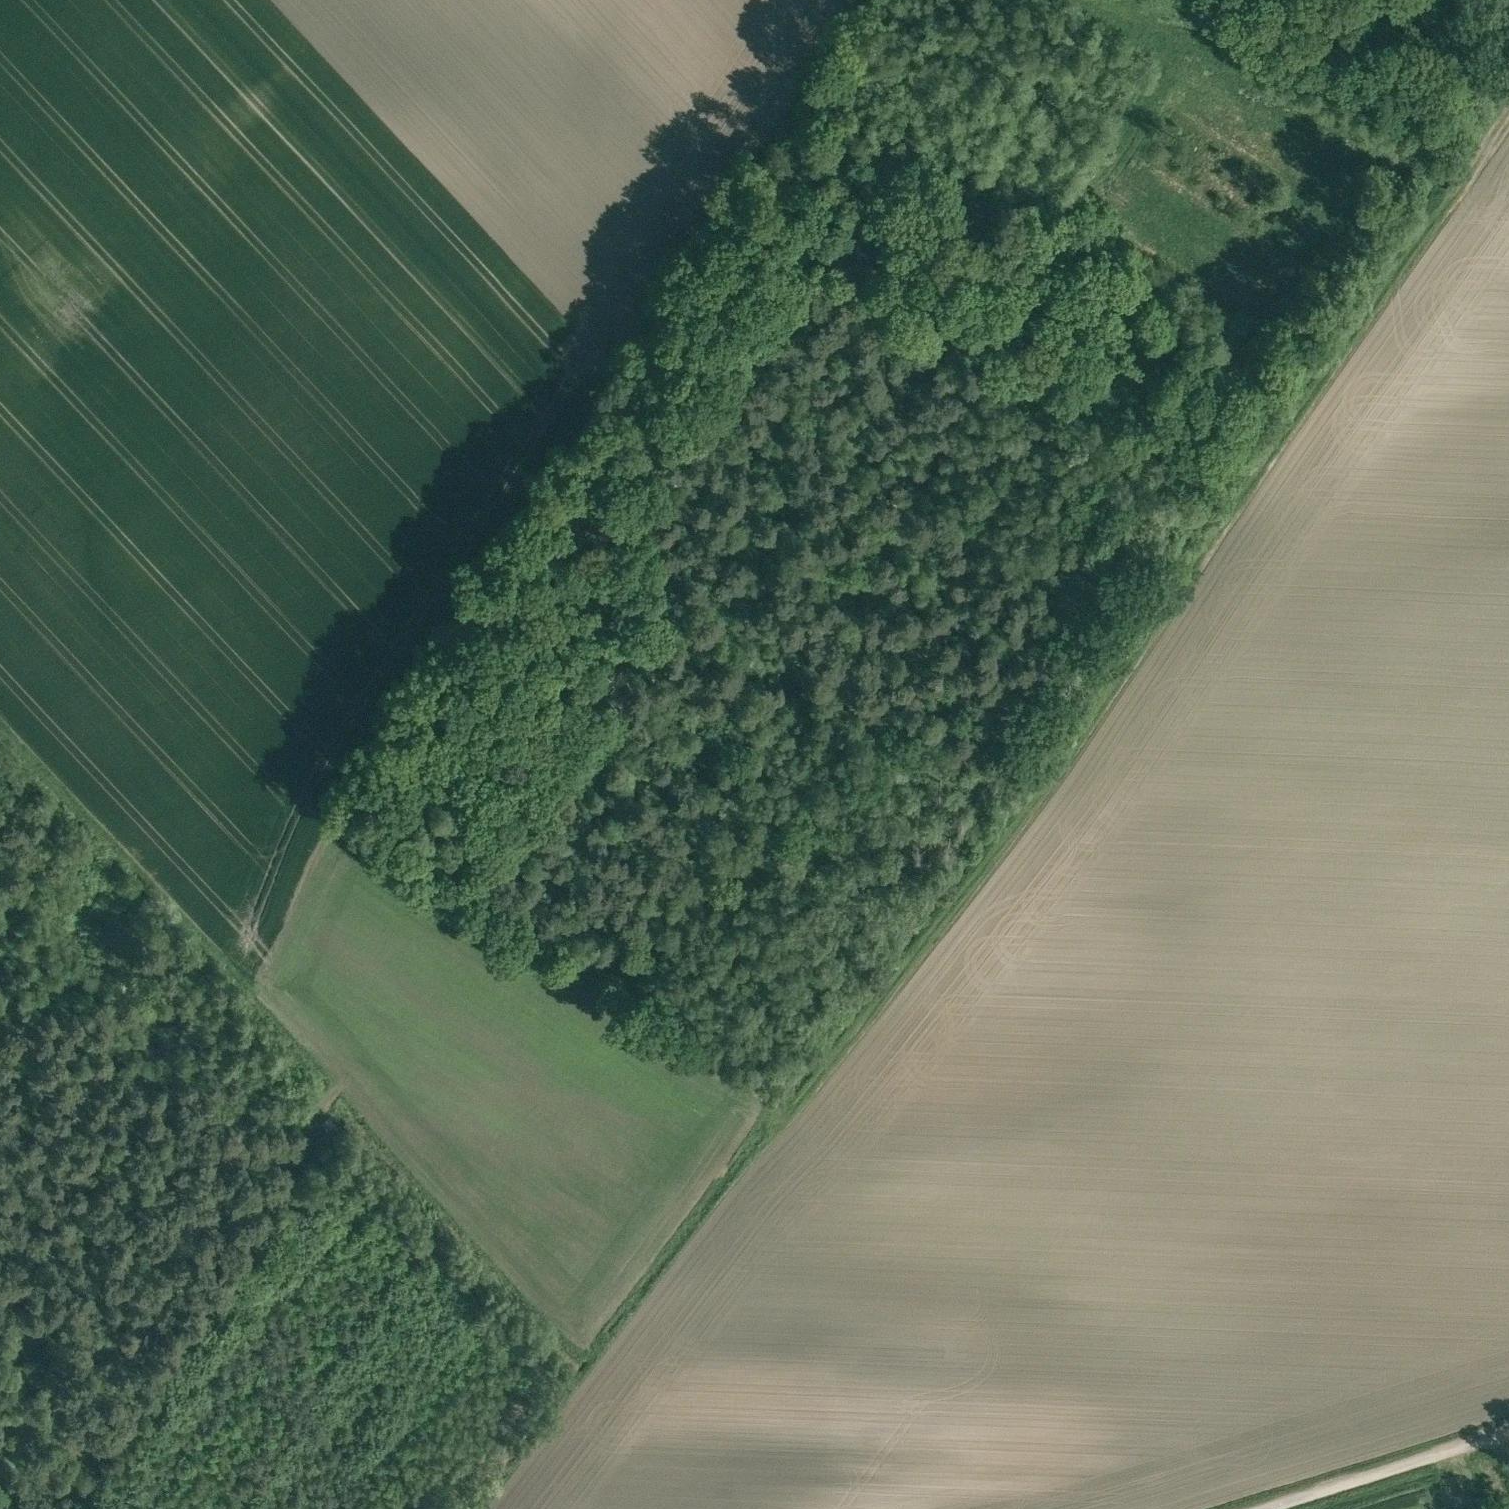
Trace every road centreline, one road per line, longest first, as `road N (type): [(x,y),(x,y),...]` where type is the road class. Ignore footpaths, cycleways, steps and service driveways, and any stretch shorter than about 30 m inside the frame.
road 1 (track): [(1282,1508),(1508,1434)]

